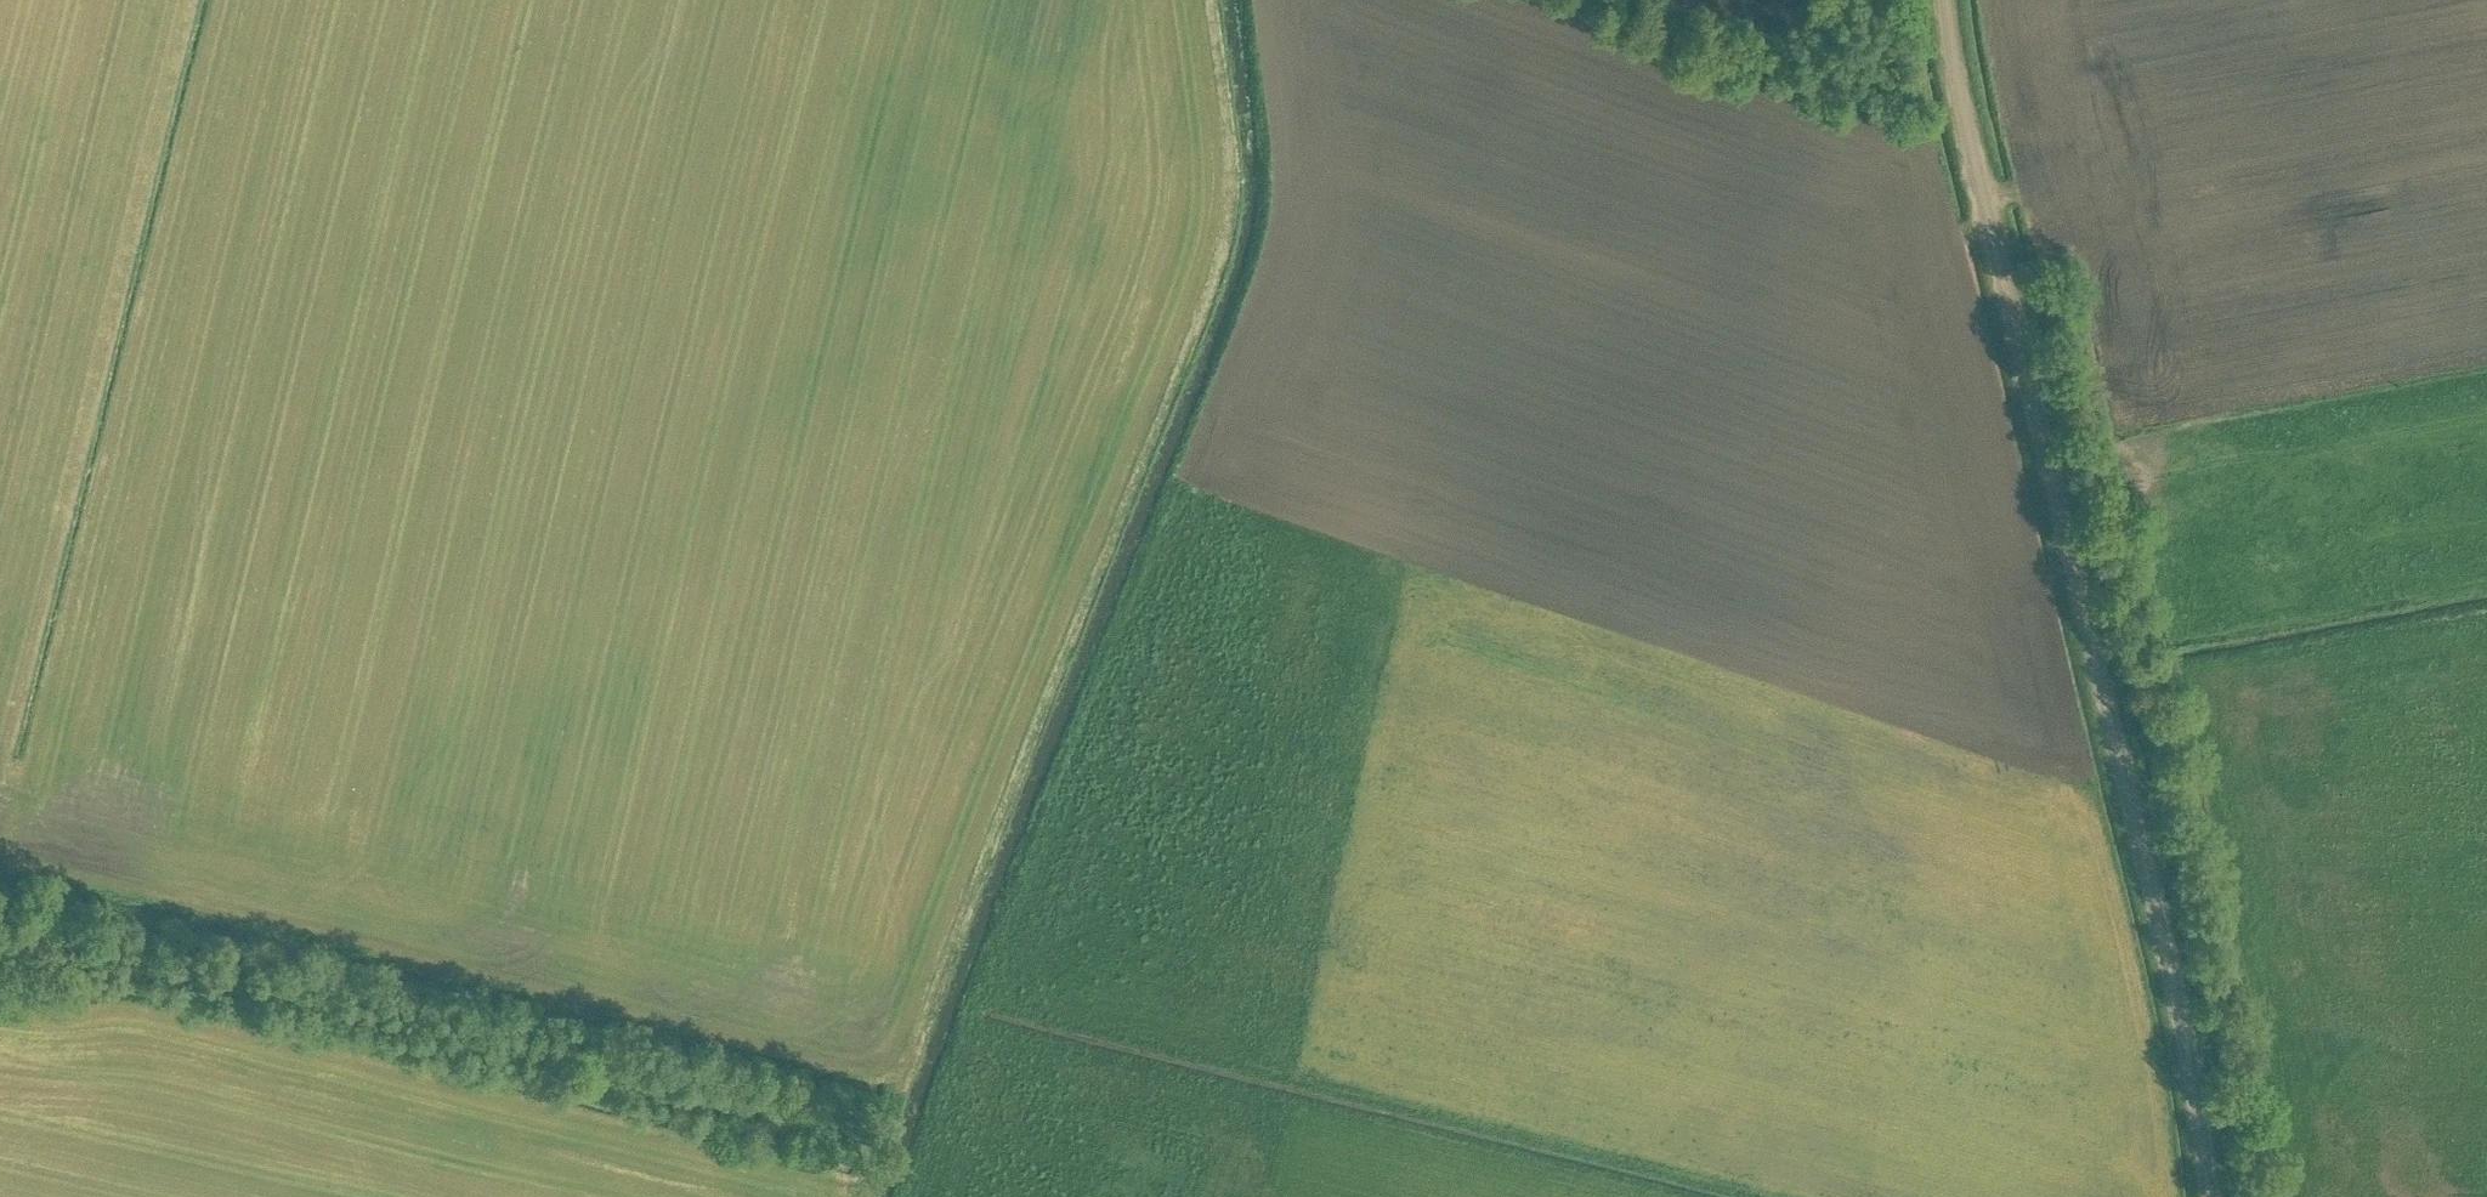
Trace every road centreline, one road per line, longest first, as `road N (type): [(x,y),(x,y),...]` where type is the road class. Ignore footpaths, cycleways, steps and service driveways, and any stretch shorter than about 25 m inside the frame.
road 1 (unclassified): [(2209,1196),(2180,1017),(2010,299),(1948,0)]

